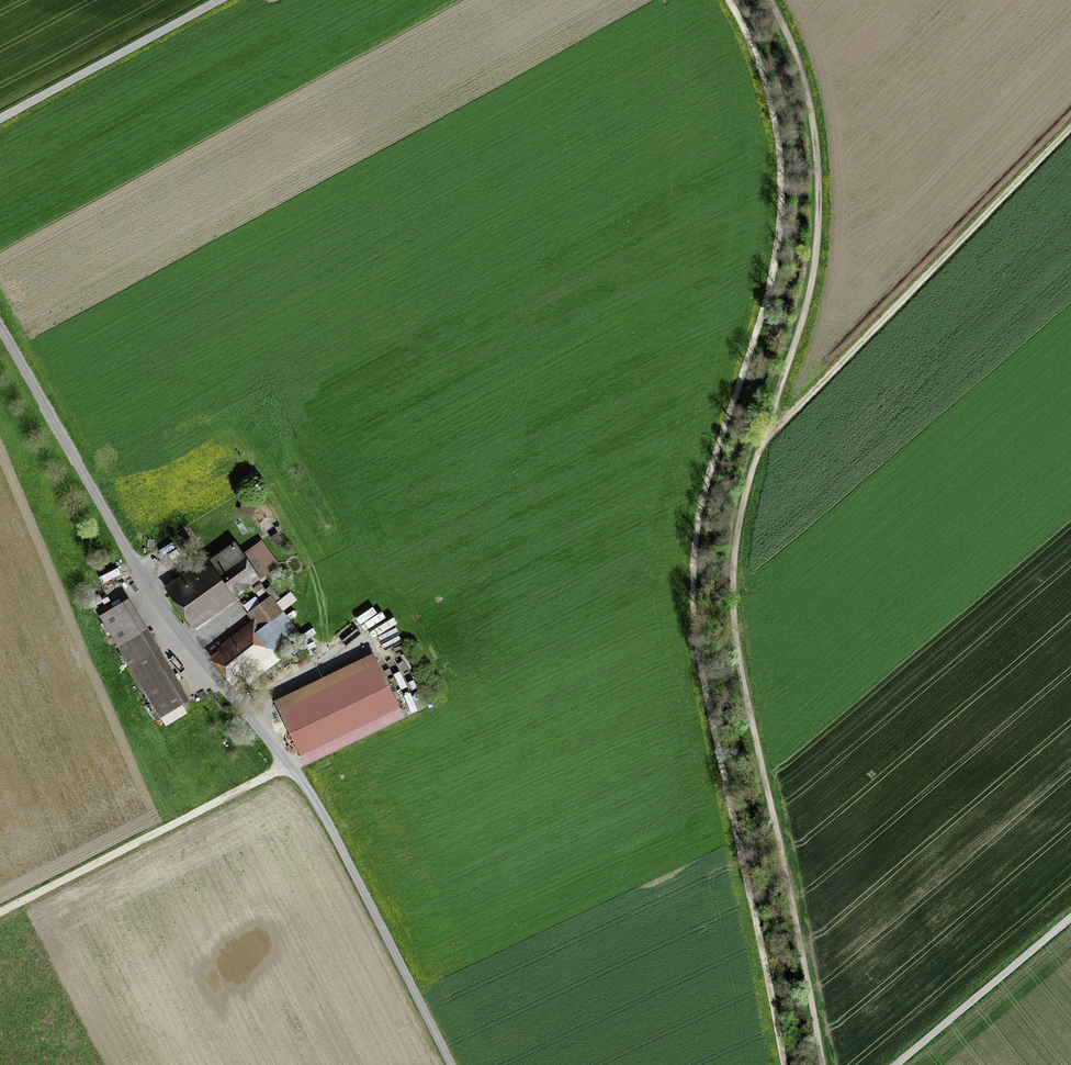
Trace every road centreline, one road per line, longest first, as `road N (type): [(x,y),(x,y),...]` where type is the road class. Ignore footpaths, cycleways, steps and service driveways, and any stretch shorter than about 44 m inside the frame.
road 1 (track): [(781,1064),(692,602),(702,511),(766,307),(782,201),(776,123),(728,0)]
road 2 (track): [(771,0),(809,99),(819,215),(809,304),(756,460),(731,569),(822,1064)]
road 3 (residential): [(0,328),(173,632),(307,791),(451,1064)]
road 4 (track): [(773,427),(1070,128)]
road 5 (track): [(290,766),(0,913)]
road 6 (residential): [(0,121),(225,0)]
road 7 (track): [(1070,920),(896,1064)]

